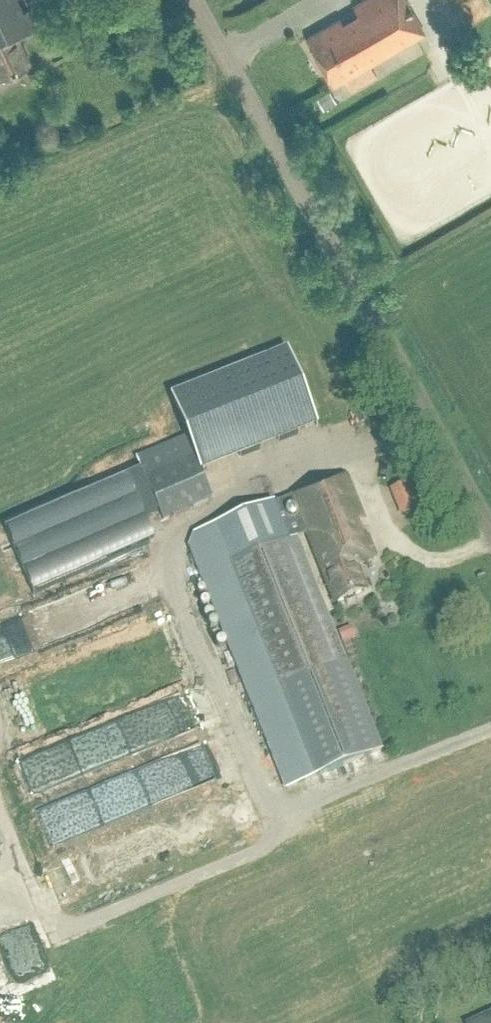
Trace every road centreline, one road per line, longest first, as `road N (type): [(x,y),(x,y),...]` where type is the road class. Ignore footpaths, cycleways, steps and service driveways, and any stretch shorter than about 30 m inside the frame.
road 1 (unclassified): [(490,537),(193,0)]

